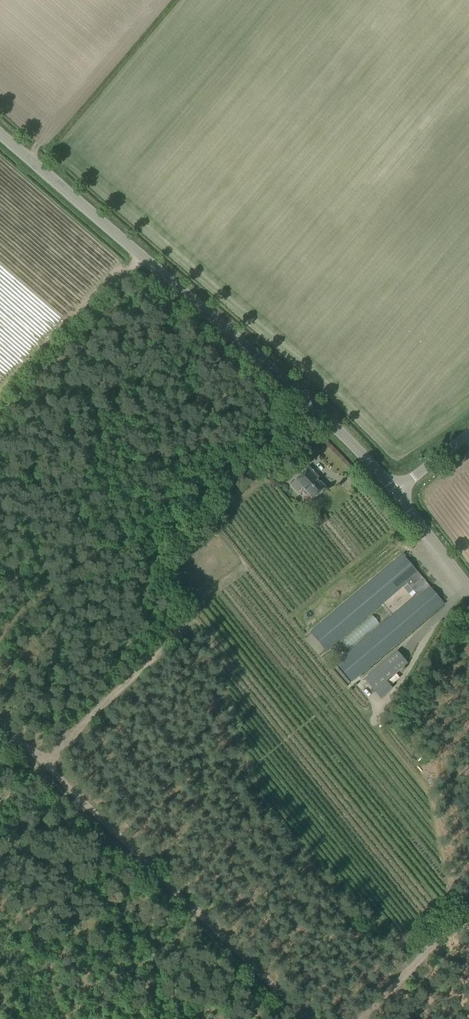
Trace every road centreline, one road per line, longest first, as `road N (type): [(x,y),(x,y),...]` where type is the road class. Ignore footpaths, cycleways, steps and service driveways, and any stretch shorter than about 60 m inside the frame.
road 1 (unclassified): [(396,486),(208,309),(0,130)]
road 2 (track): [(312,1018),(43,756)]
road 3 (unclassified): [(468,583),(396,486)]

